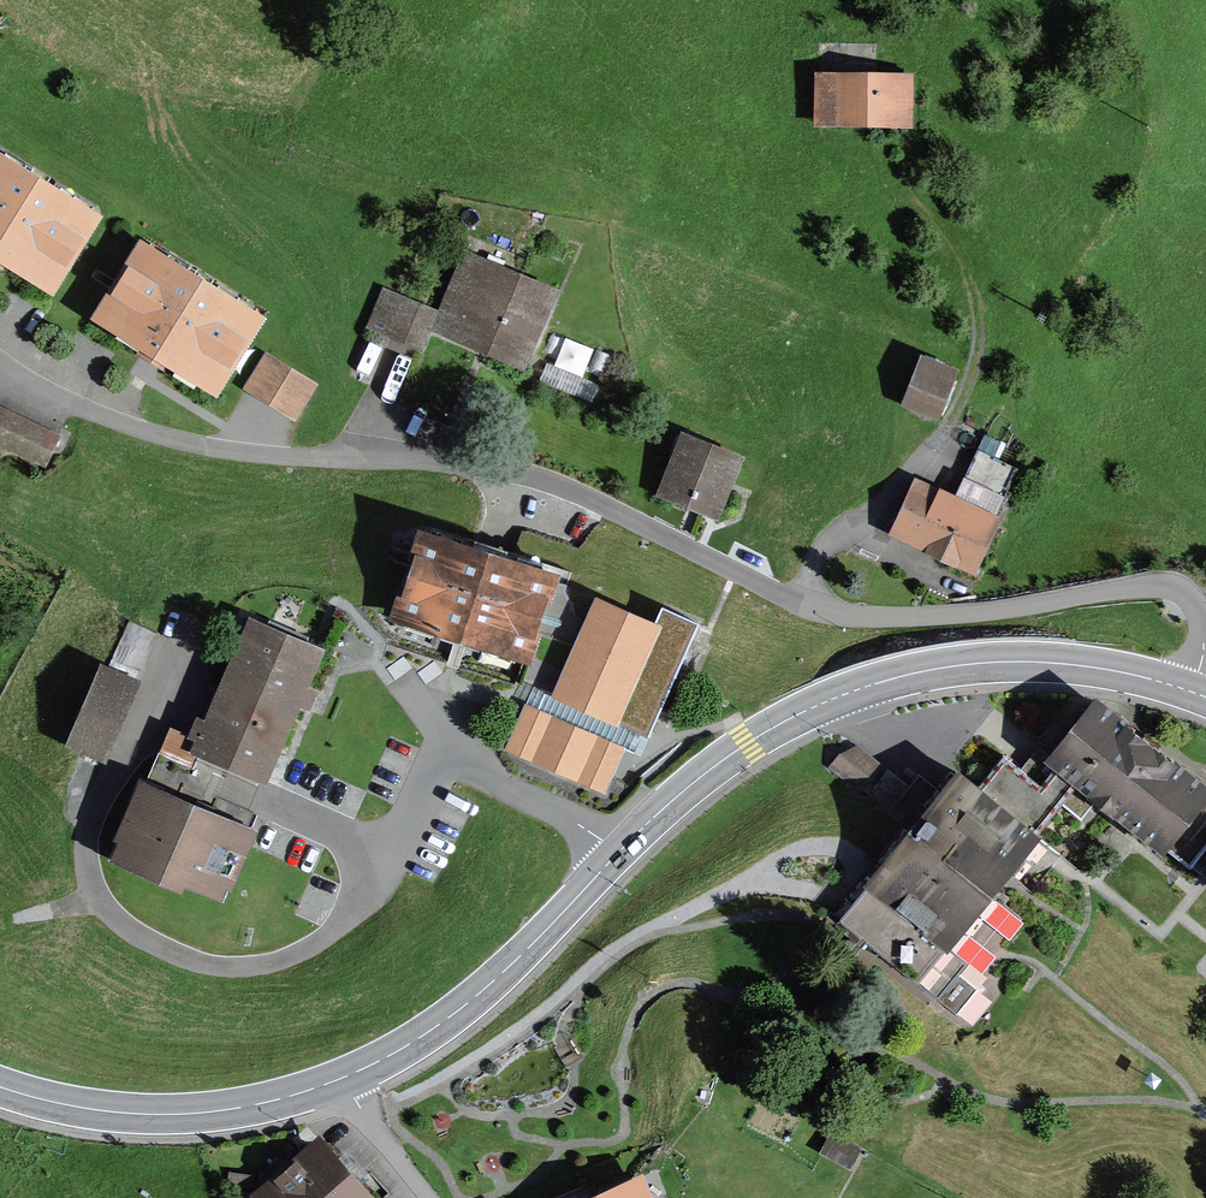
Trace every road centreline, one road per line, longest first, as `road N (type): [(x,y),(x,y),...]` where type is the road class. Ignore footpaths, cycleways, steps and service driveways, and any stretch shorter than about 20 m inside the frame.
road 1 (residential): [(0,358),(124,423),(197,445),(537,480),(752,582),(857,617),(1001,611),(1178,586),(1205,624),(1193,691)]
road 2 (tertiary): [(356,1081),(412,1054),(659,824),(793,715),(954,666),(1040,662),(1122,671),(1193,691)]
road 3 (tertiary): [(0,1087),(127,1114),(227,1114),(356,1081)]
road 4 (residential): [(422,1197),(356,1081)]

